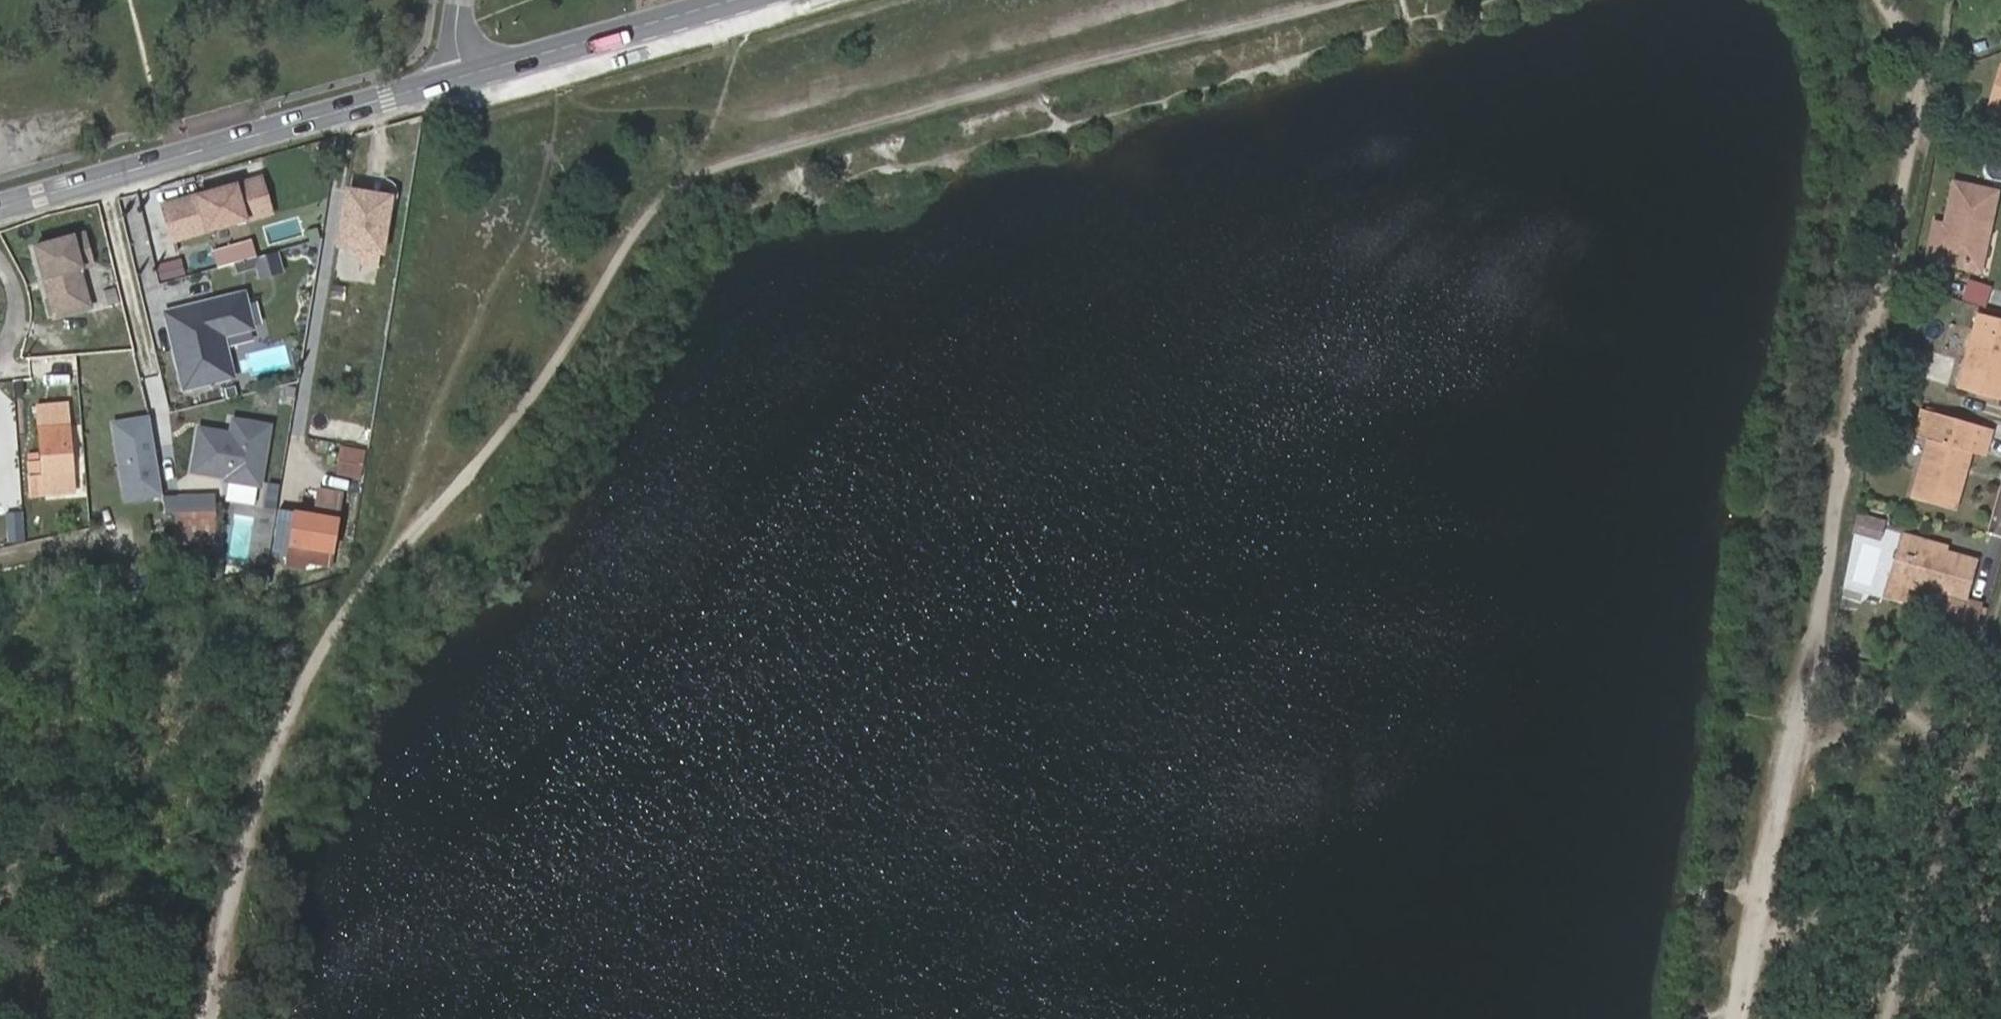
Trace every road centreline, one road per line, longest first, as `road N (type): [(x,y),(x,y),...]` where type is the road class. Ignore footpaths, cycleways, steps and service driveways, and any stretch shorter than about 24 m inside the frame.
road 1 (tertiary): [(456,80),(0,206)]
road 2 (tertiary): [(730,0),(456,80)]

